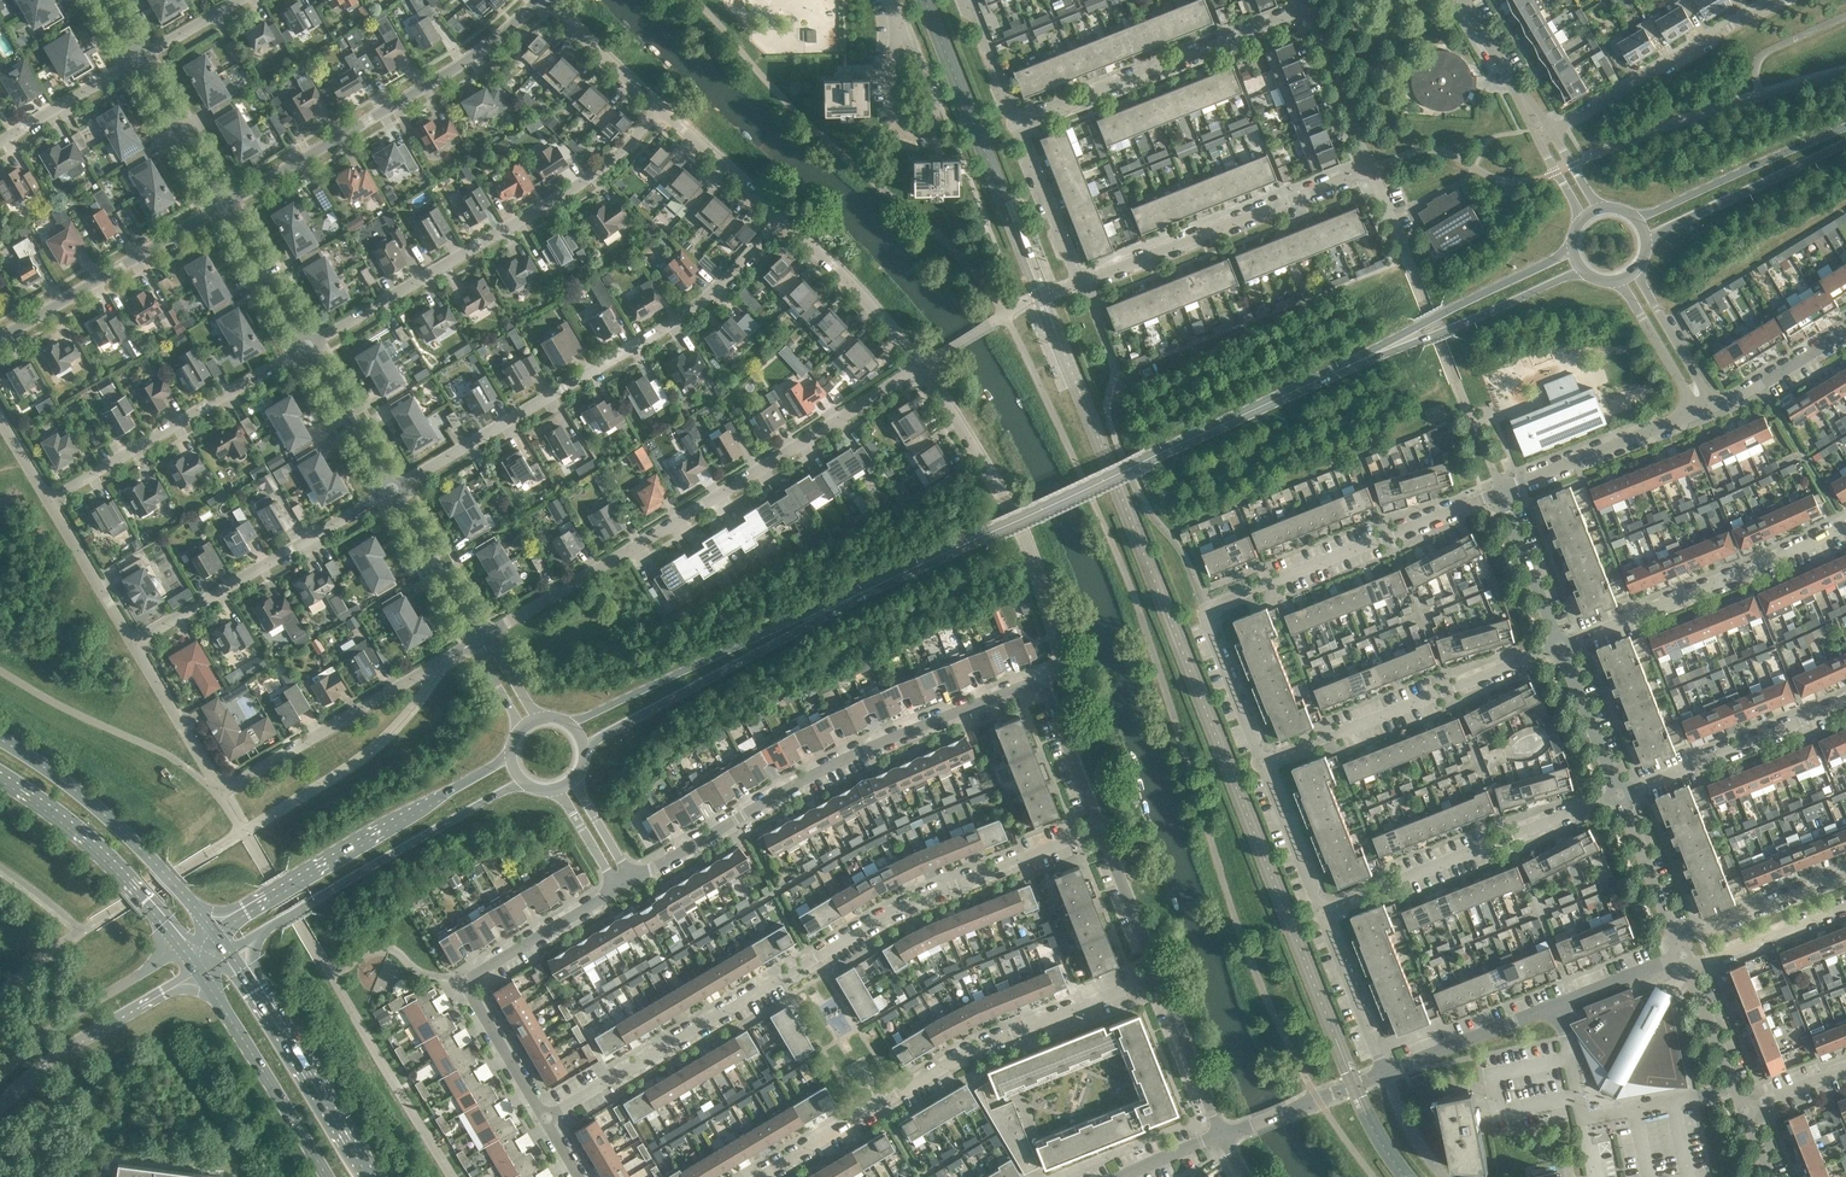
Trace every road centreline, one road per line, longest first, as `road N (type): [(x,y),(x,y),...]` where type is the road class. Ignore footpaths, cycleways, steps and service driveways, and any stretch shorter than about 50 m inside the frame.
road 1 (residential): [(547,1121),(926,898),(1101,834)]
road 2 (secondary): [(826,611),(1389,349)]
road 3 (residential): [(773,212),(913,354),(1002,492),(1061,644),(1058,668),(1041,691)]
road 4 (residential): [(479,639),(918,369)]
road 5 (residential): [(773,212),(766,245),(702,307),(392,492)]
road 6 (residential): [(1265,762),(1206,610),(1502,488)]
road 7 (residential): [(133,643),(220,791),(479,639)]
road 8 (residential): [(633,882),(858,756),(1020,690),(1041,691)]
road 9 (residential): [(758,1176),(972,1052),(1156,980)]
road 10 (residential): [(308,351),(594,178),(661,114)]
road 11 (residential): [(543,0),(454,73),(223,209)]
road 12 (secondary): [(511,753),(216,928)]
road 13 (secondary): [(233,954),(523,782)]
road 14 (residential): [(547,1121),(473,1002),(470,984),(618,891)]
road 15 (residential): [(1325,920),(1622,796)]
road 16 (residential): [(1265,762),(1563,649)]
road 17 (residential): [(1080,280),(1368,169)]
road 18 (residential): [(1012,114),(1302,9)]
road 19 (residential): [(1563,649),(1845,529)]
road 20 (residential): [(392,492),(133,643)]
road 21 (residential): [(49,501),(308,351)]
road 22 (secondary): [(216,928),(120,828),(0,739)]
road 23 (secondary): [(826,611),(769,629),(566,722)]
road 24 (secondary): [(584,747),(783,642),(826,611)]
road 25 (secondary): [(370,1176),(233,954)]
road 26 (residential): [(223,209),(0,343)]
road 27 (residential): [(1554,130),(1772,0)]
road 28 (residential): [(1563,1028),(1581,1117),(1638,1115),(1738,1091)]
road 29 (secondary): [(0,781),(111,864),(182,949)]
road 30 (unclassified): [(0,1113),(35,1075),(198,973)]
road 31 (secondary): [(198,973),(327,1176)]
road 32 (residential): [(1622,796),(1845,708)]
road 33 (secondary): [(1845,131),(1633,216)]
road 34 (secondary): [(1644,235),(1845,137)]
road 35 (unclassified): [(182,949),(57,1026),(0,1077)]
road 36 (residential): [(1502,488),(1697,412)]
road 37 (secondary): [(1389,349),(1582,270)]
road 38 (secondary): [(1572,249),(1389,349)]
road 39 (residential): [(1080,280),(1012,114)]
road 40 (residential): [(1678,939),(1845,874)]
road 41 (residential): [(1221,1139),(1382,1075)]
road 42 (residential): [(1368,169),(1302,9)]
road 43 (residential): [(1563,649),(1502,488)]
road 44 (residential): [(1221,1139),(1156,980)]
road 45 (unclassified): [(392,492),(479,639)]
road 46 (residential): [(1325,920),(1265,762)]
road 47 (unclassified): [(138,65),(223,209)]
road 48 (residential): [(1382,1075),(1537,1014)]
road 49 (unclassified): [(223,209),(308,351)]
road 50 (residential): [(1692,971),(1845,908)]
road 51 (residential): [(1382,1075),(1325,920)]
road 52 (residential): [(49,501),(133,643)]
road 53 (unclassified): [(308,351),(392,492)]
road 54 (residential): [(543,0),(661,114)]
road 55 (residential): [(138,65),(0,146)]
road 56 (residential): [(1622,796),(1563,649)]
road 57 (unclassified): [(1715,404),(1637,267)]
road 58 (residential): [(1156,980),(1101,834)]
road 59 (residential): [(1101,834),(1041,691)]
road 60 (unclassified): [(1618,279),(1697,412)]
road 61 (residential): [(1678,939),(1622,796)]
road 62 (residential): [(661,114),(773,212)]
road 63 (residential): [(1715,404),(1763,385),(1845,334)]
road 64 (residential): [(929,108),(919,122),(892,118),(893,22)]
road 65 (residential): [(1558,1006),(1684,955)]
road 66 (residential): [(1738,1091),(1692,971)]
road 67 (residential): [(247,0),(138,65)]
road 68 (residential): [(1012,114),(966,0)]

